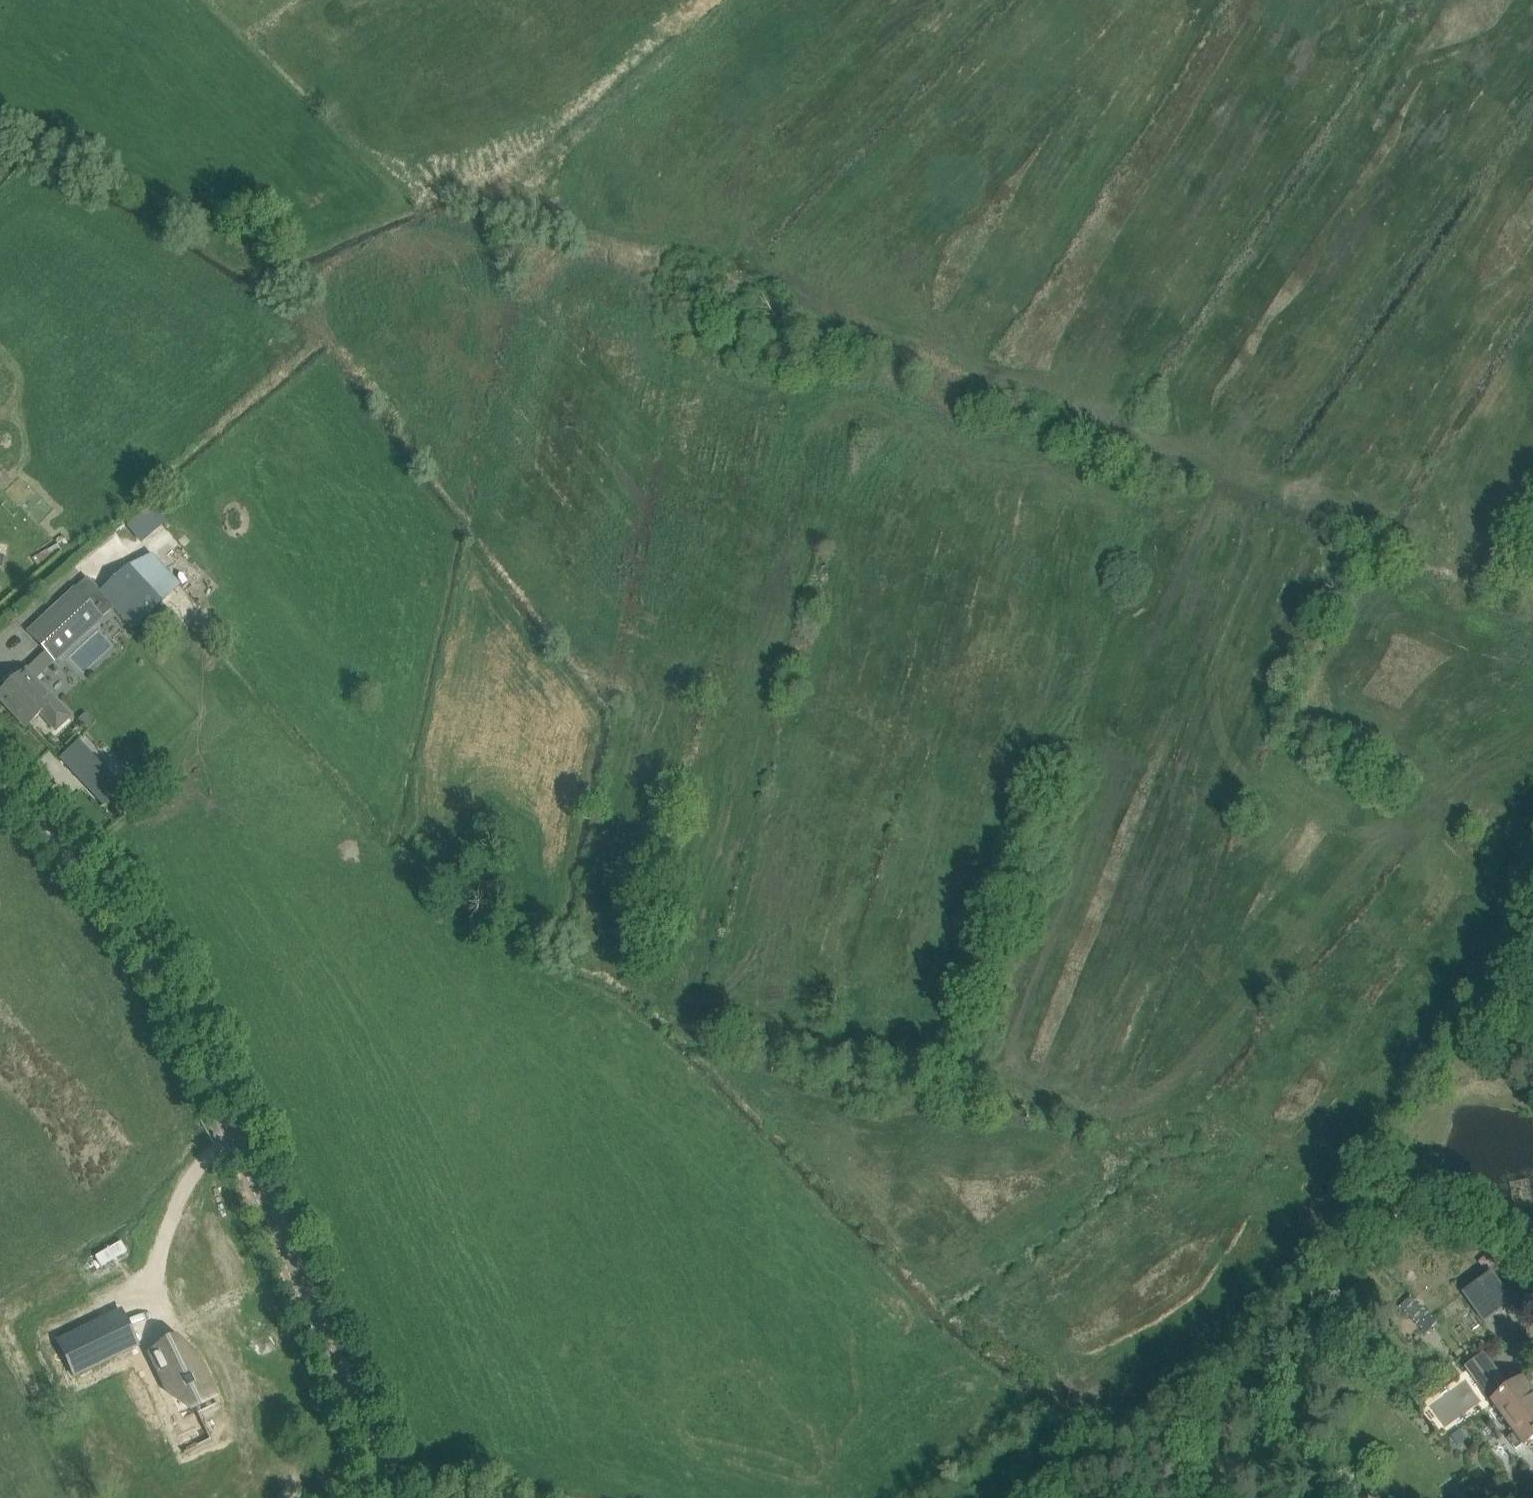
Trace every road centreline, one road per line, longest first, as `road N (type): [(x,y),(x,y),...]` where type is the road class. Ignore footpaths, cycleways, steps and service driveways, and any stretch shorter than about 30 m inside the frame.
road 1 (unclassified): [(391,1497),(184,1024),(142,953),(0,797)]

